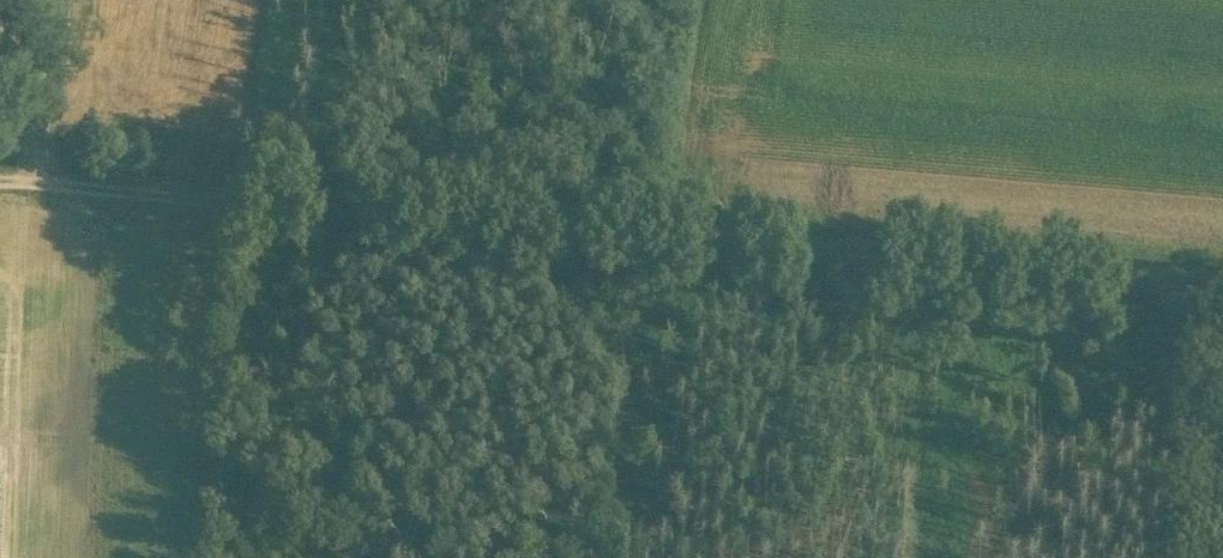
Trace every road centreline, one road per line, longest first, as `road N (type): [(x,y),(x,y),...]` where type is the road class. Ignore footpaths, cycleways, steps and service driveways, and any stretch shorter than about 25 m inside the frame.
road 1 (track): [(1222,297),(0,186)]

